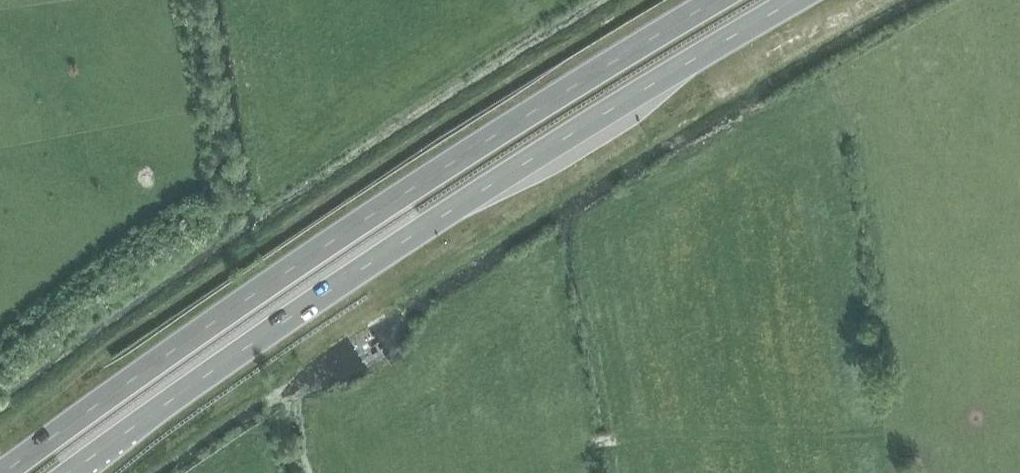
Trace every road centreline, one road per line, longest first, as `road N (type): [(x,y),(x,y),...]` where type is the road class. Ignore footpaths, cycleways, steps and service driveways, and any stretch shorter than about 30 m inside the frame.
road 1 (trunk): [(72,472),(470,199),(797,0)]
road 2 (trunk): [(715,0),(399,197),(4,472)]

